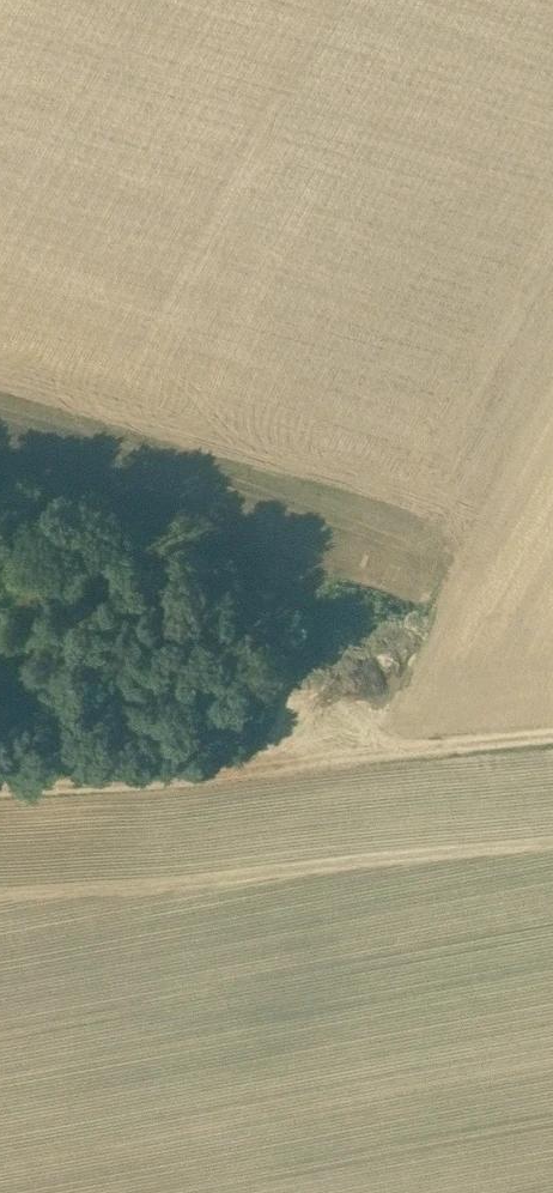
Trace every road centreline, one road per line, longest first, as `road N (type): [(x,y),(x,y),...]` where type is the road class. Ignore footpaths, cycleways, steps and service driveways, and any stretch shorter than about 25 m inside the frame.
road 1 (track): [(552,735),(0,789)]

